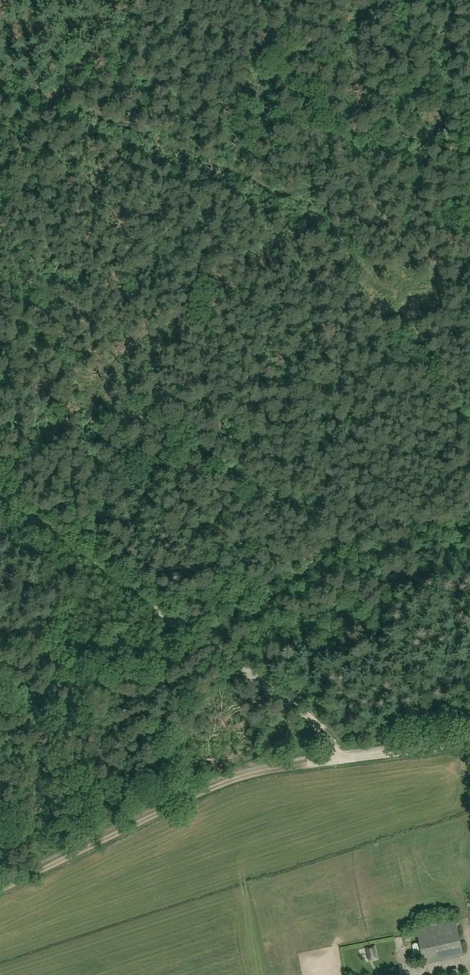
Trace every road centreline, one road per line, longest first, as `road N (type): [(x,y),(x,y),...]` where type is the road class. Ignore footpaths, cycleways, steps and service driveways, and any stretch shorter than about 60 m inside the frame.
road 1 (unclassified): [(469,744),(335,760),(318,725),(0,505)]
road 2 (track): [(0,890),(213,787),(335,760)]

